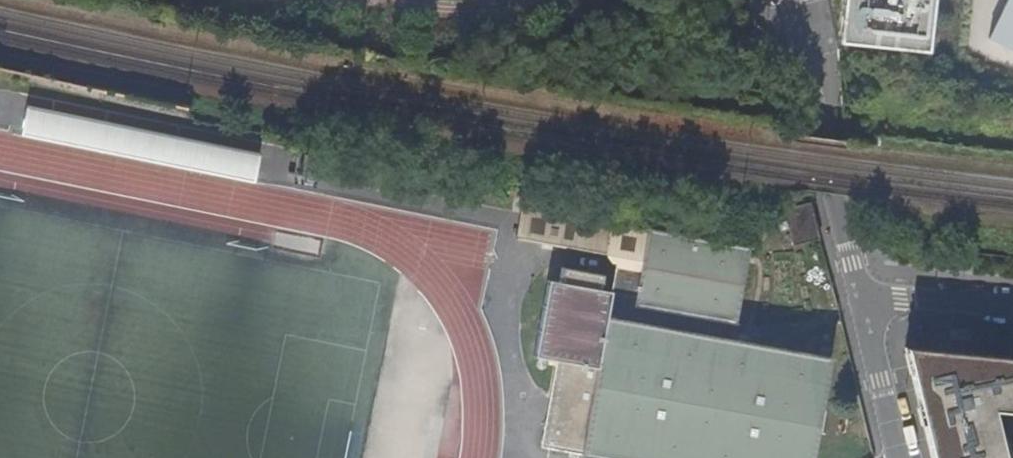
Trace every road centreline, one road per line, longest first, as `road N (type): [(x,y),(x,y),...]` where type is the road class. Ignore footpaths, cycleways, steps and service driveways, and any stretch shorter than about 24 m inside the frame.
road 1 (residential): [(866,304),(793,0)]
road 2 (residential): [(866,304),(902,457)]
road 3 (residential): [(1012,309),(902,299),(866,304)]

